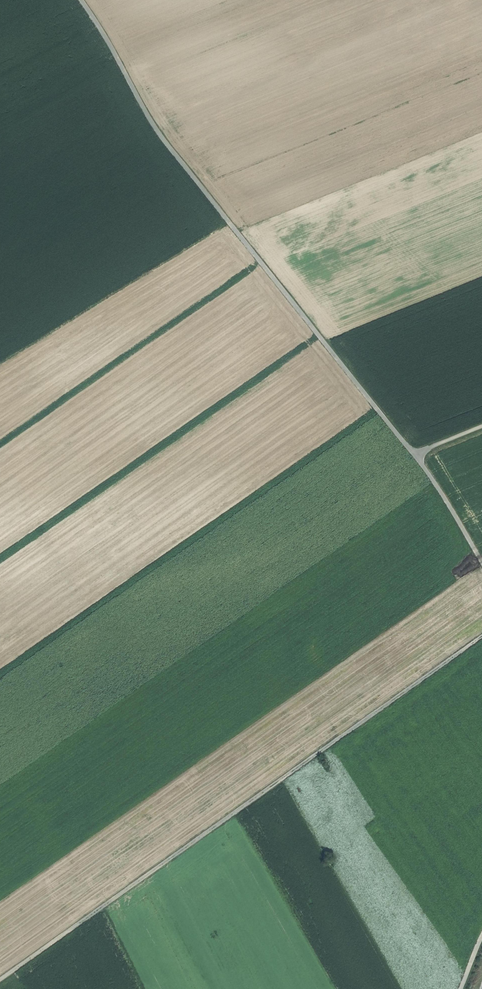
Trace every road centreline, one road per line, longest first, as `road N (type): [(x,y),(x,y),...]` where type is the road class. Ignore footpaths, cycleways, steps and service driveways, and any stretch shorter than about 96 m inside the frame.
road 1 (track): [(481,637),(0,979)]
road 2 (track): [(81,0),(158,132),(415,455)]
road 3 (track): [(415,455),(481,563)]

